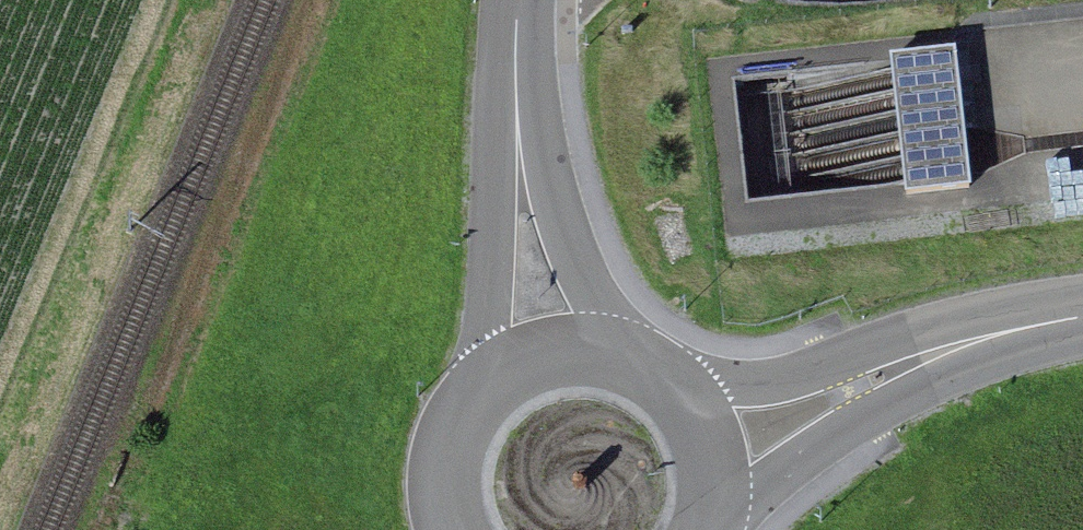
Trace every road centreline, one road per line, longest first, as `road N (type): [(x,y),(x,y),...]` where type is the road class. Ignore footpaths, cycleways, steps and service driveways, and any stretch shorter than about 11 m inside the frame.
road 1 (tertiary): [(717,517),(962,343)]
road 2 (tertiary): [(962,343),(680,388)]
road 3 (tertiary): [(514,125),(490,390)]
road 4 (tertiary): [(627,356),(514,125)]
road 5 (tertiary): [(490,390),(465,425),(452,466),(460,529)]
road 6 (tertiary): [(627,356),(554,354),(490,390)]
road 7 (tertiary): [(717,517),(716,448),(680,388)]
road 8 (tertiary): [(522,0),(514,125)]
road 9 (tertiary): [(962,343),(1082,317)]

